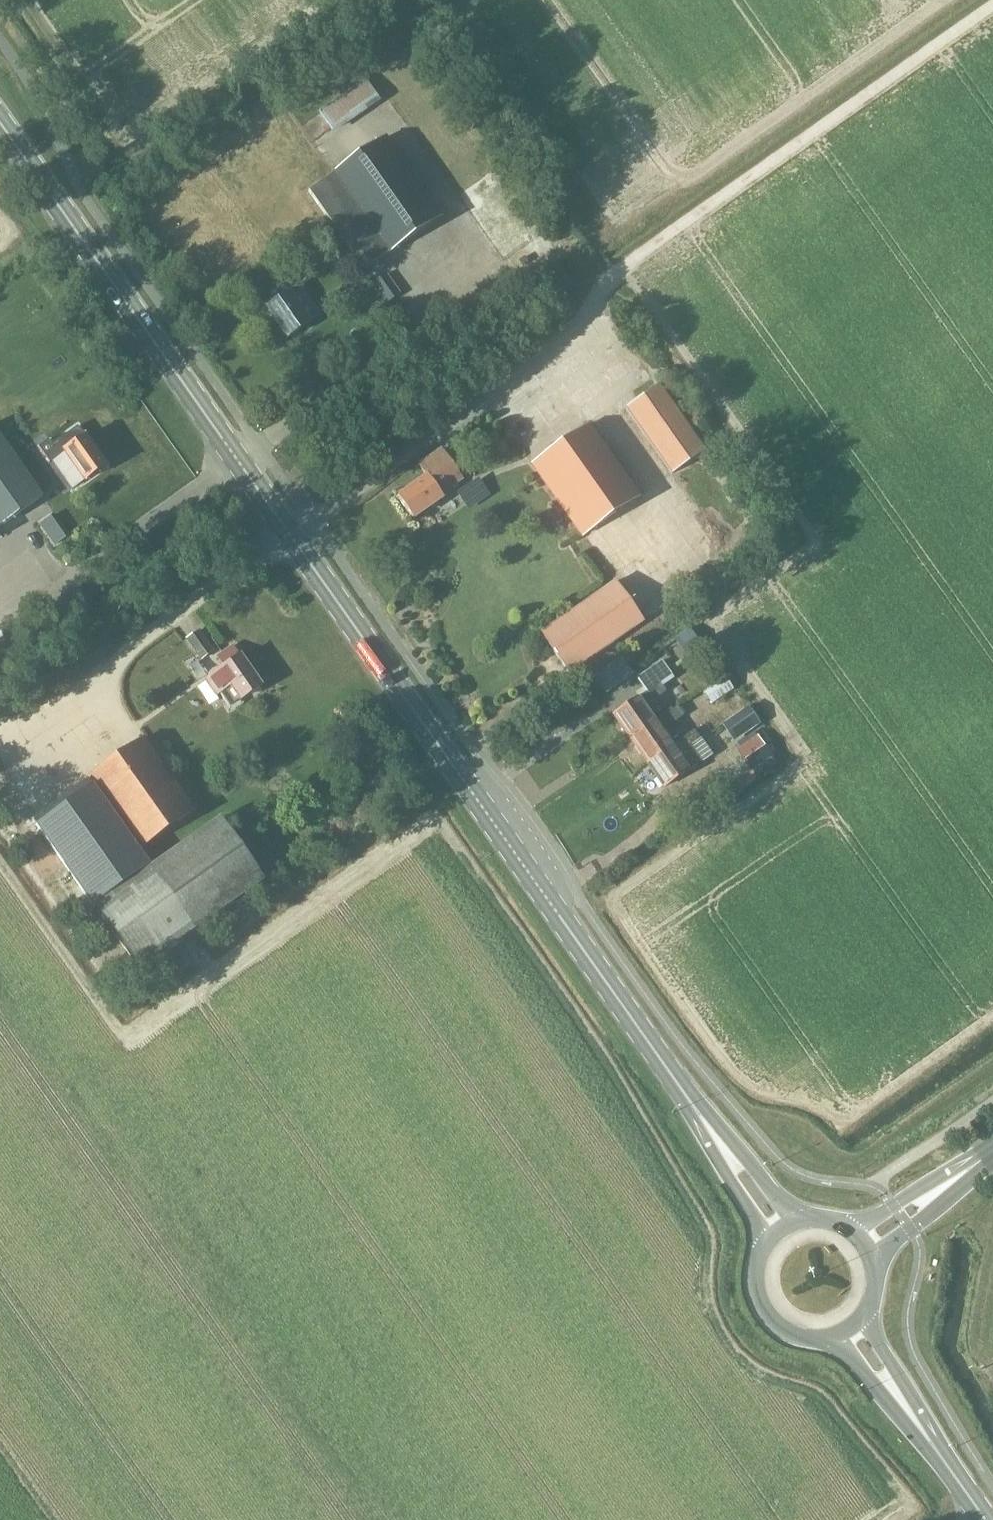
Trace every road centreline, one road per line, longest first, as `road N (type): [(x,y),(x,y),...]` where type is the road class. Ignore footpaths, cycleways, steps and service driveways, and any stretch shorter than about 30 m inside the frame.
road 1 (primary): [(694,1106),(0,123)]
road 2 (track): [(490,394),(582,327),(608,280),(992,5)]
road 3 (primary): [(806,1219),(782,1204),(707,1111),(694,1106)]
road 4 (primary): [(694,1106),(692,1120),(765,1247)]
road 5 (unclassified): [(876,1269),(889,1246),(976,1174),(980,1162)]
road 6 (unclassified): [(980,1162),(966,1161),(872,1219),(846,1226)]
road 7 (primary): [(827,1338),(848,1352),(914,1435),(930,1441)]
road 8 (primary): [(930,1441),(930,1426),(866,1313)]
road 9 (primary): [(765,1247),(755,1280),(766,1313),(792,1335),(827,1338)]

